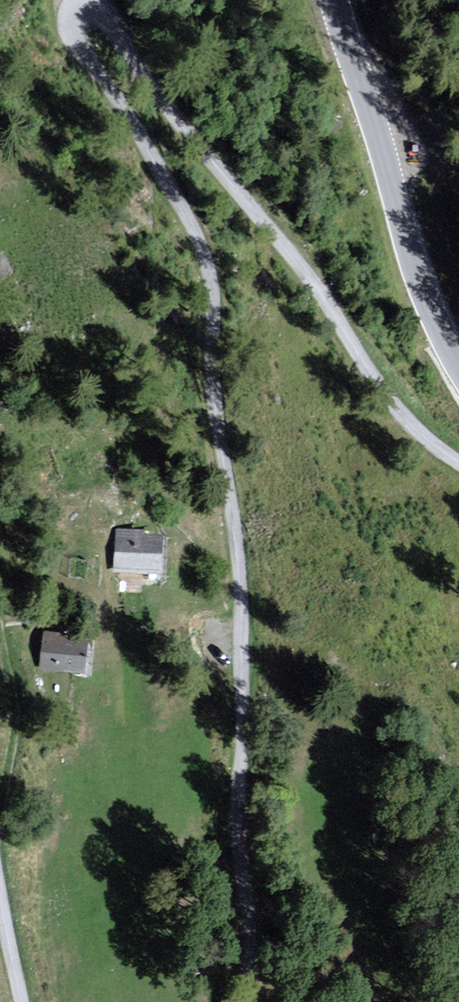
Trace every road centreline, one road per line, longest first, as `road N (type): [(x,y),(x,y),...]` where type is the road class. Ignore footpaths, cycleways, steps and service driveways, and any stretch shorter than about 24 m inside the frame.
road 1 (unclassified): [(244,1001),(251,939),(239,858),(243,602),(212,380),(208,270),(128,111),(74,40),(79,11),(102,13),(159,96),(289,251),(375,379),(430,444),(458,463)]
road 2 (tertiary): [(458,366),(441,341),(404,243),(336,0)]

